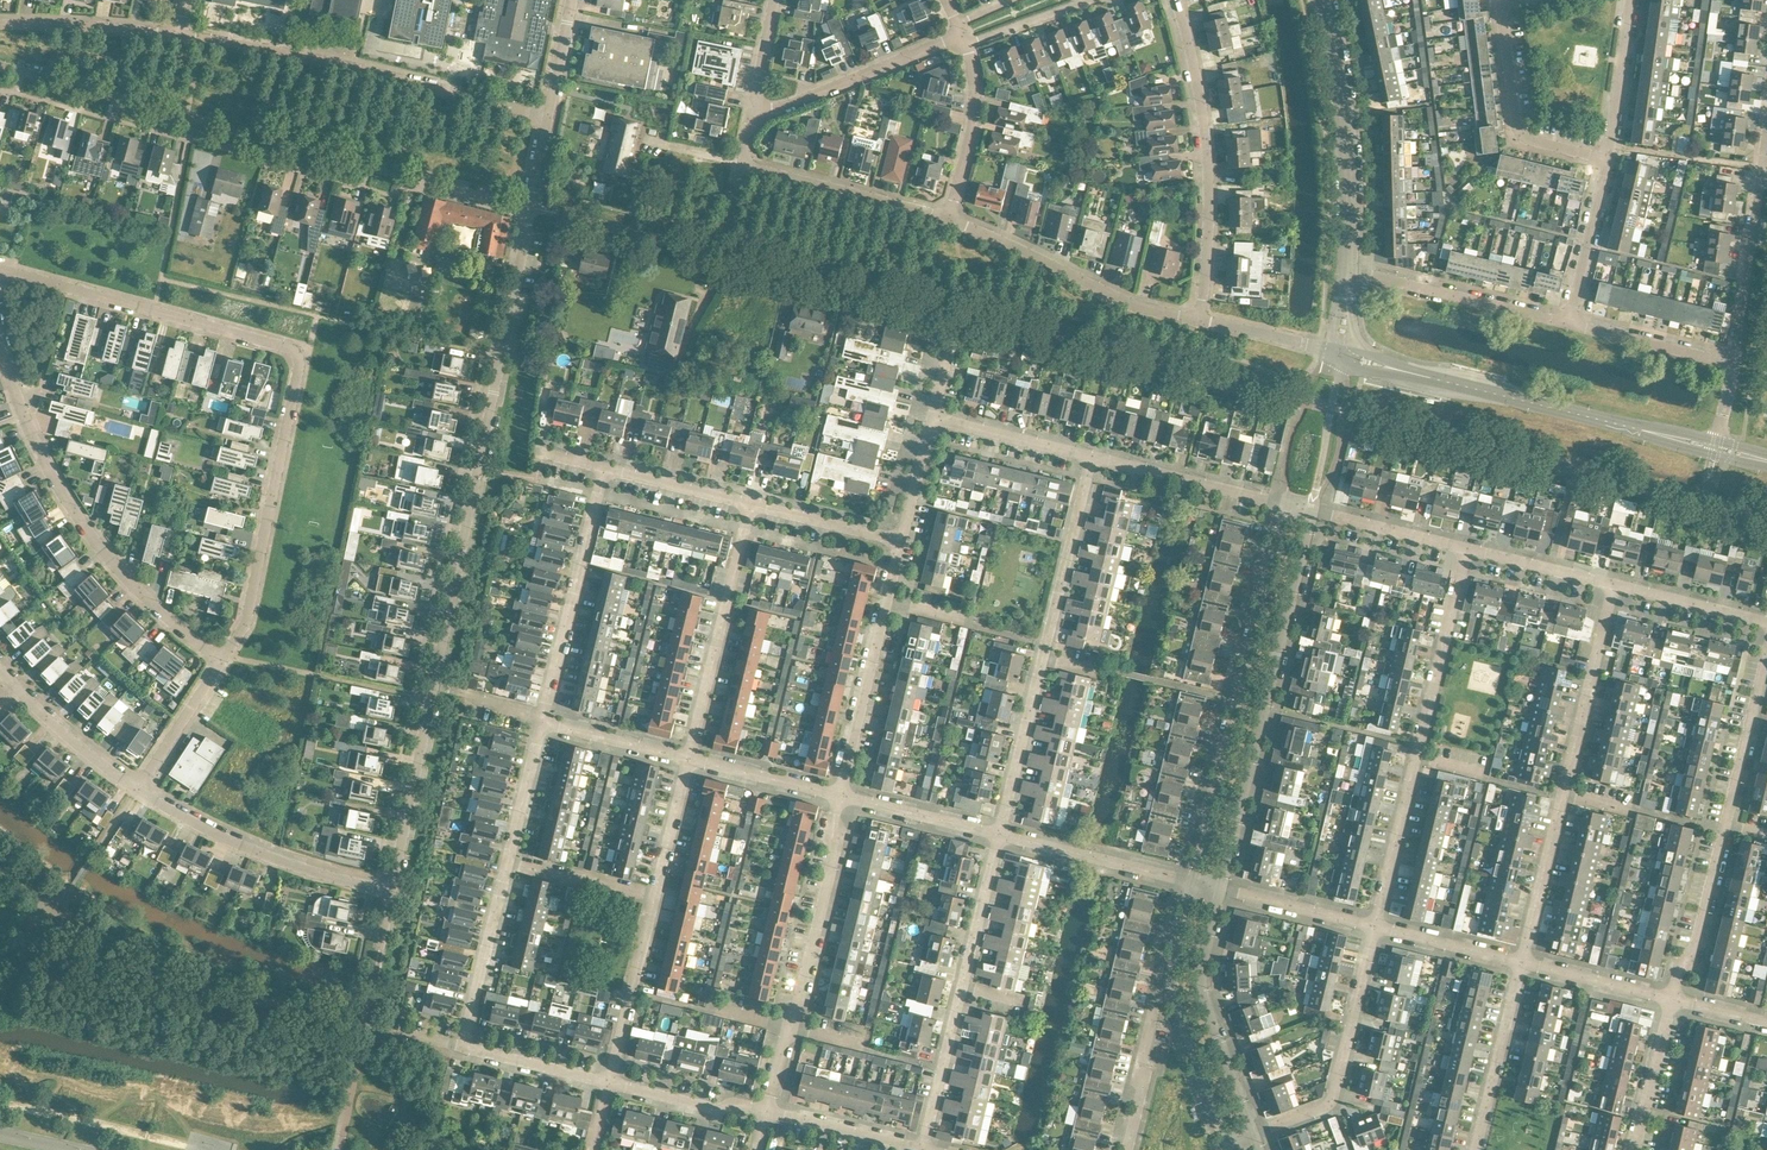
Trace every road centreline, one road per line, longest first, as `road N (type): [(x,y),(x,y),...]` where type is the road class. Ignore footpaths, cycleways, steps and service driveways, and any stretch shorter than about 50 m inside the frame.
road 1 (residential): [(389,892),(530,209)]
road 2 (residential): [(221,660),(248,615),(297,359),(284,346),(0,269)]
road 3 (residential): [(1262,390),(721,255)]
road 4 (residential): [(530,209),(0,66)]
road 5 (residential): [(221,660),(156,608),(78,519),(23,416),(0,339)]
road 6 (residential): [(1285,505),(1194,883)]
road 7 (residential): [(1221,889),(1311,511)]
road 8 (residential): [(1520,963),(1614,586)]
road 9 (residential): [(1374,927),(1466,550)]
road 10 (residential): [(547,116),(177,33)]
road 11 (residential): [(1673,1000),(1694,948),(1766,652)]
road 12 (residential): [(767,1111),(836,850),(840,795)]
road 13 (residential): [(1199,319),(1209,180),(1174,0)]
road 14 (residential): [(922,1149),(999,836)]
road 15 (residential): [(389,892),(274,859),(135,792)]
road 16 (unclassified): [(1348,269),(1349,184),(1322,0)]
road 17 (residential): [(1194,883),(1176,979),(1226,1144)]
road 18 (residential): [(1199,319),(1125,300),(950,219)]
road 19 (residential): [(688,758),(751,504)]
road 20 (residential): [(542,722),(604,468)]
road 21 (residential): [(1255,1134),(1333,1096),(1374,927)]
road 22 (residential): [(1255,1134),(1203,989),(1221,889)]
road 23 (unclassified): [(1410,372),(1644,429)]
road 24 (residential): [(1608,160),(1520,136),(1503,15),(1507,0)]
road 25 (residential): [(1569,322),(1348,269)]
road 26 (residential): [(751,109),(773,110),(963,34)]
road 27 (residential): [(950,219),(742,163)]
road 28 (residential): [(1044,655),(1093,459)]
road 29 (residential): [(1194,883),(999,836)]
road 30 (residential): [(840,795),(887,603)]
road 31 (residential): [(1093,459),(1285,505)]
road 32 (residential): [(1734,363),(1762,168)]
road 33 (residential): [(610,1084),(655,897)]
road 34 (residential): [(1474,1149),(1520,963)]
road 35 (residential): [(463,1047),(508,861)]
road 36 (residential): [(999,836),(1044,655)]
road 37 (residential): [(135,792),(0,669)]
road 38 (residential): [(950,219),(975,106),(968,44)]
road 39 (residential): [(177,33),(0,23)]
road 40 (residential): [(1734,363),(1569,322)]
road 41 (residential): [(1569,322),(1608,160)]
road 42 (residential): [(933,420),(1093,459)]
road 43 (residential): [(999,836),(840,795)]
road 44 (residential): [(767,1111),(739,1105),(721,1112),(610,1084)]
road 45 (residential): [(1608,160),(1629,0)]
road 46 (residential): [(1466,550),(1311,511)]
road 47 (residential): [(922,1149),(767,1111)]
road 48 (residential): [(1374,927),(1221,889)]
road 49 (residential): [(135,792),(221,660)]
road 50 (residential): [(1673,1000),(1520,963)]
road 51 (residential): [(840,795),(688,758)]
road 52 (residential): [(1766,622),(1614,586)]
road 53 (residential): [(902,542),(751,504)]
road 54 (residential): [(1635,1149),(1673,1000)]
road 55 (residential): [(1614,586),(1466,550)]
road 56 (residential): [(610,1084),(463,1047)]
road 57 (residential): [(751,504),(604,468)]
road 58 (residential): [(655,897),(508,861)]
road 59 (residential): [(688,758),(542,722)]
road 60 (residential): [(1520,963),(1374,927)]
road 61 (residential): [(721,255),(576,218)]
road 62 (residential): [(1128,1149),(1154,1006)]
road 63 (residential): [(508,861),(542,722)]
road 64 (residential): [(655,897),(688,758)]
road 65 (residential): [(1332,350),(1199,319)]
road 66 (residential): [(968,44),(1090,0)]
road 67 (residential): [(902,542),(933,420)]

